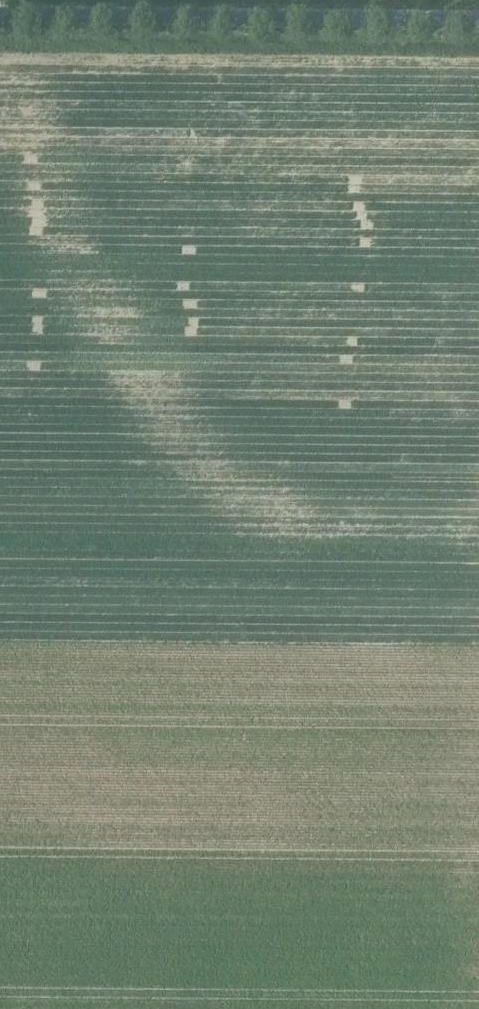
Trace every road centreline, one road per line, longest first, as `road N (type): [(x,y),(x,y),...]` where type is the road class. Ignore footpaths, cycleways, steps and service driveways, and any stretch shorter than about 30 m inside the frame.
road 1 (unclassified): [(0,14),(478,20)]

